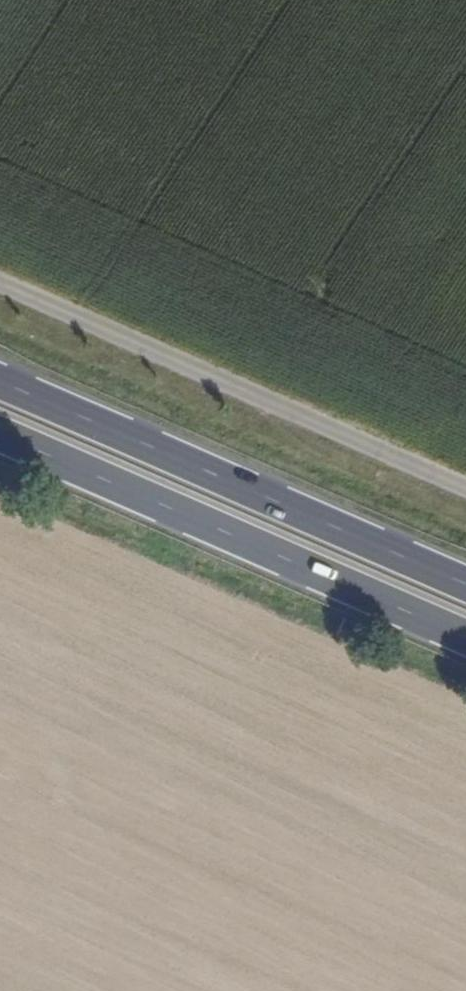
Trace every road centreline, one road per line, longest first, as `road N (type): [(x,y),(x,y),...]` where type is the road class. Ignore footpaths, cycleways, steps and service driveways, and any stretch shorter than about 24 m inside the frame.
road 1 (trunk): [(0,434),(465,638)]
road 2 (unclassified): [(0,281),(465,485)]
road 3 (trunk): [(465,583),(0,380)]

